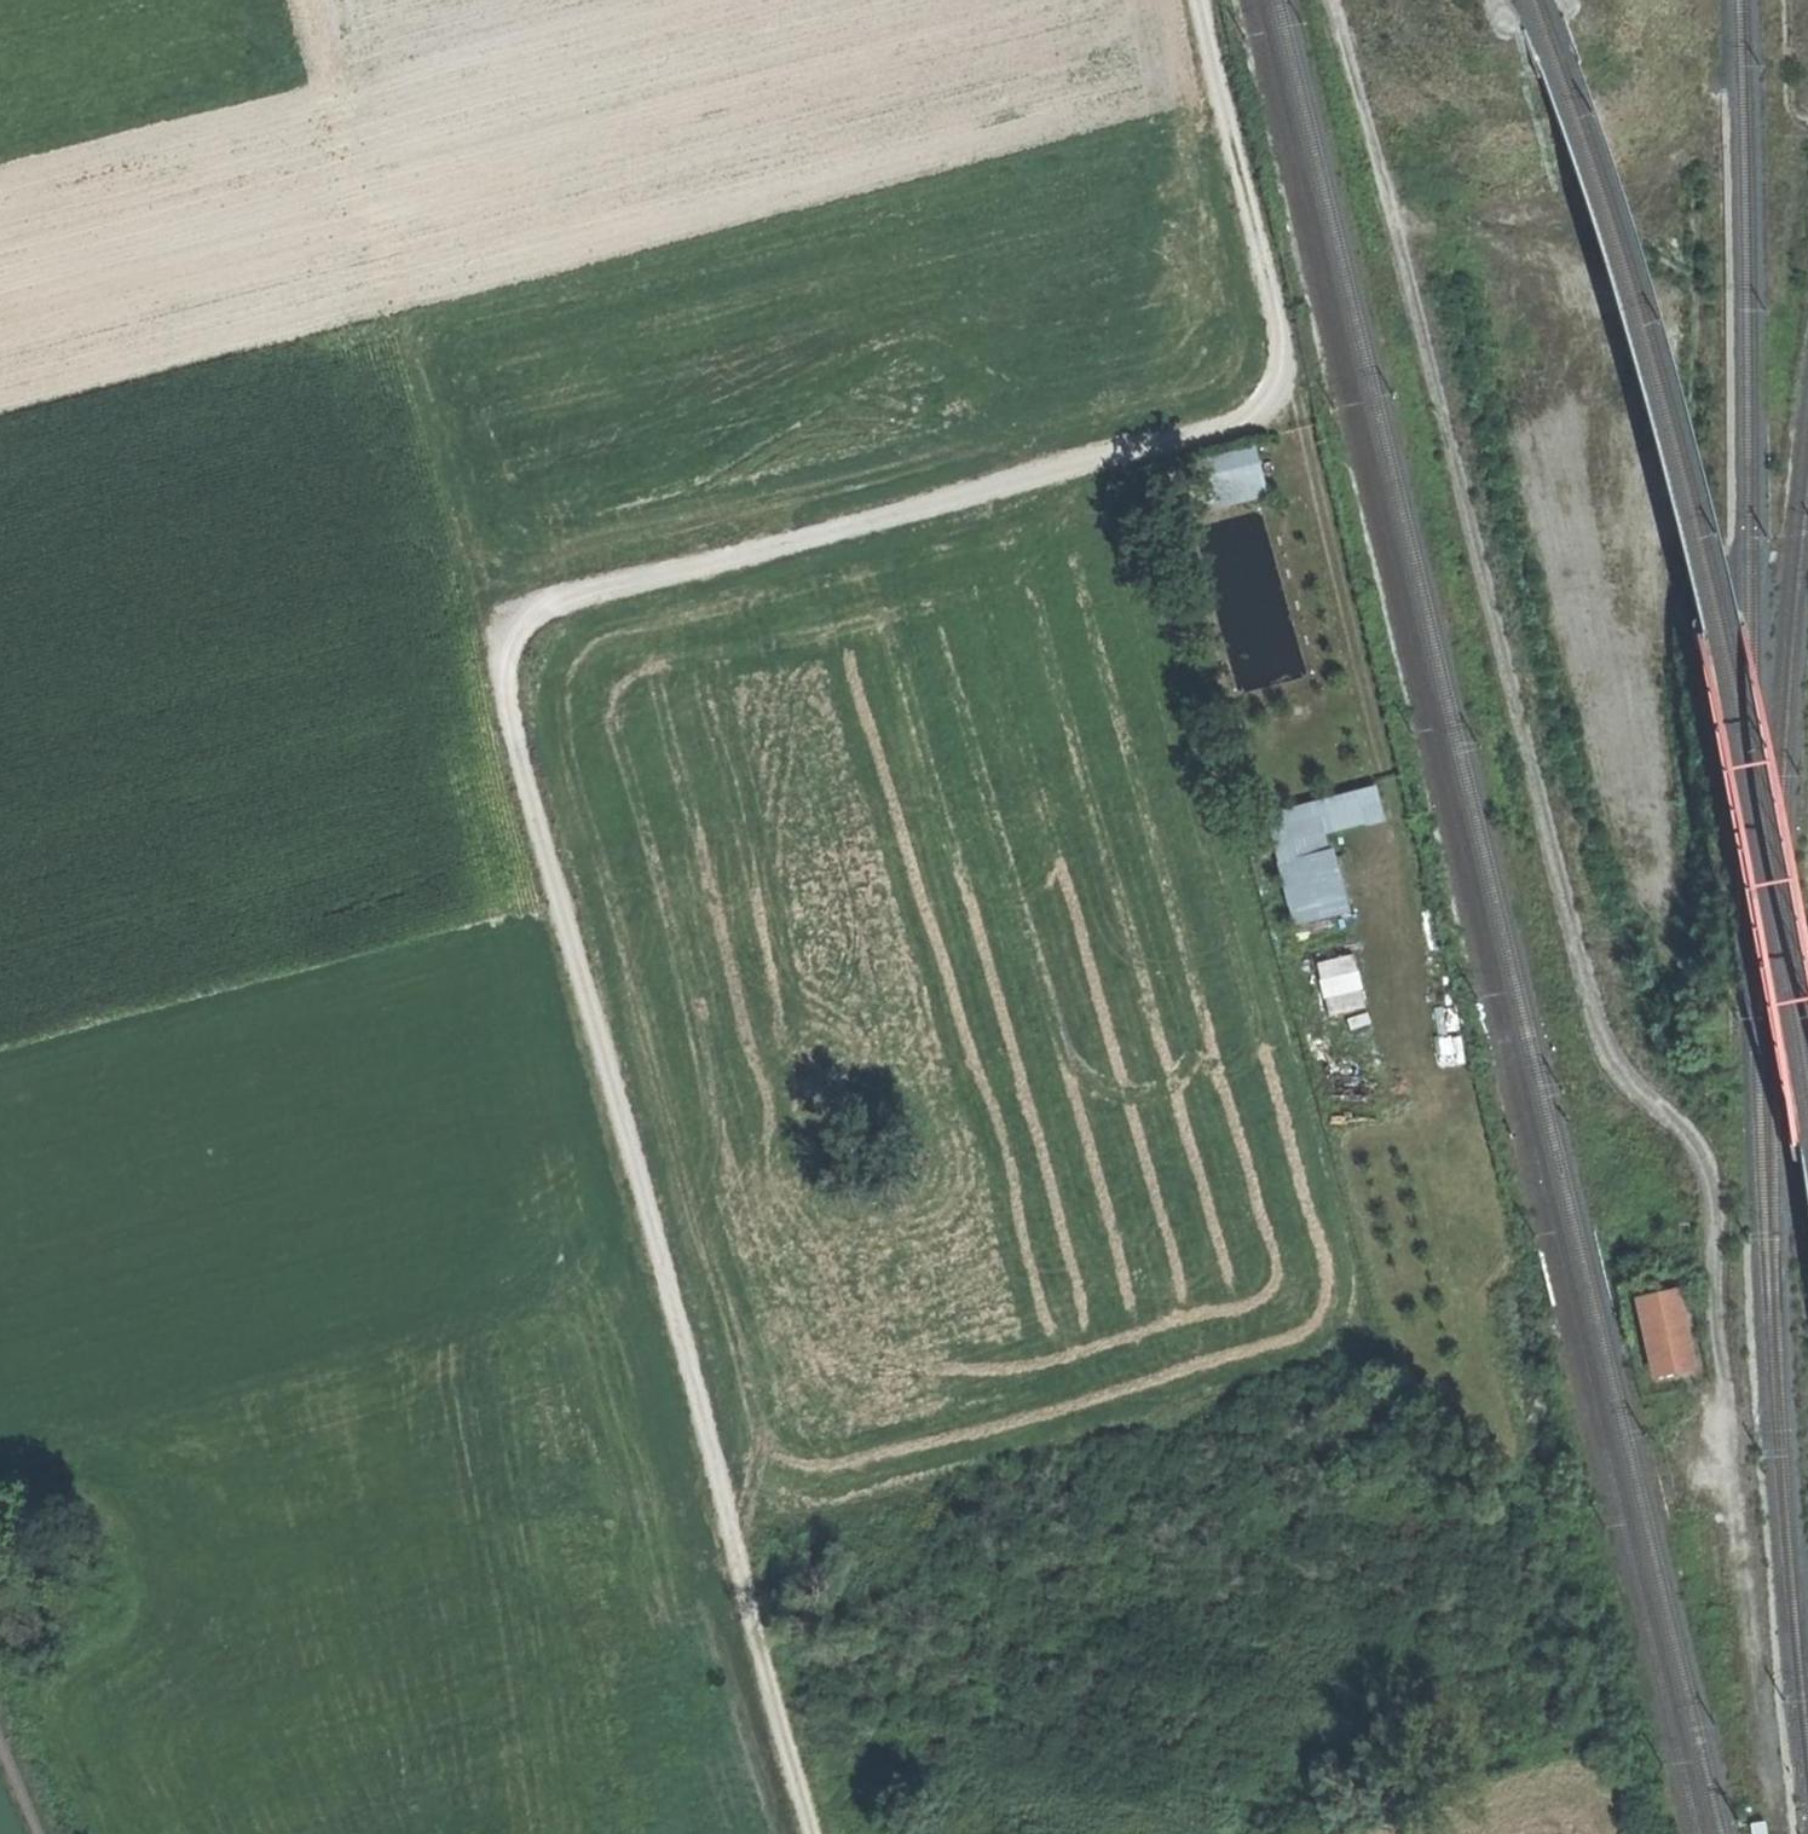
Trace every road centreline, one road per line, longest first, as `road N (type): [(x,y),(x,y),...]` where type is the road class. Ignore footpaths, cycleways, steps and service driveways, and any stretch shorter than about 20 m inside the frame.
road 1 (track): [(1297,402),(524,614),(501,687),(641,1155),(813,1833)]
road 2 (track): [(1710,1466),(1720,1389),(1708,1176),(1687,1133),(1616,1070),(1596,1020),(1333,0)]
road 3 (track): [(1202,0),(1304,426)]

